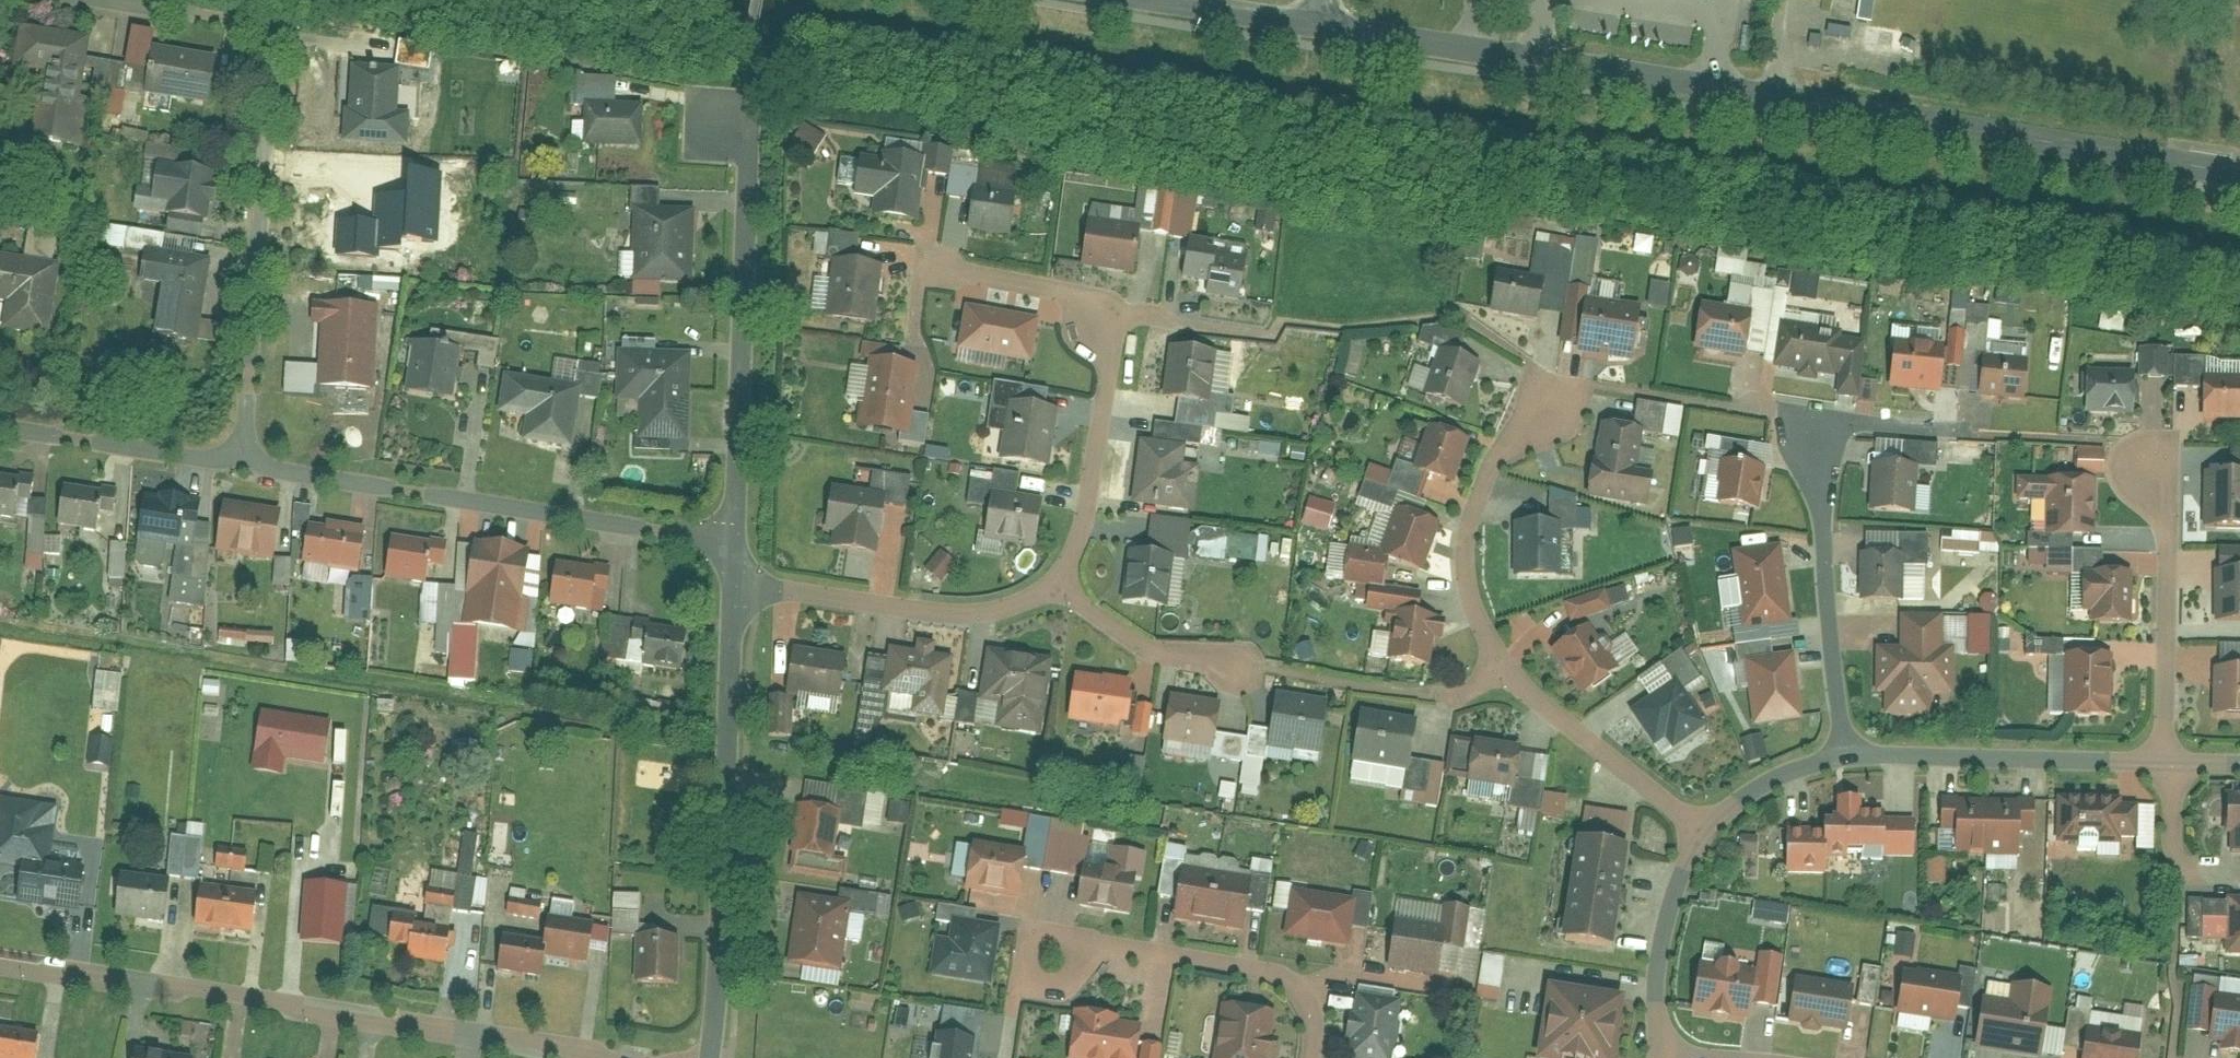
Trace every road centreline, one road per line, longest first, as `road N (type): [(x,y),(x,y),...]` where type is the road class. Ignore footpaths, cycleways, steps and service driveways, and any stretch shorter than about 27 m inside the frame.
road 1 (residential): [(1317,24),(2239,170)]
road 2 (residential): [(0,965),(598,1057)]
road 3 (residential): [(107,0),(267,29),(250,462)]
road 4 (residential): [(250,462),(735,544)]
road 5 (residential): [(1963,429),(1839,421),(1804,432),(1846,749)]
road 6 (residential): [(703,1057),(734,581)]
road 7 (residential): [(735,544),(747,189),(718,123)]
road 8 (residential): [(1065,593),(975,611),(734,581)]
road 9 (residential): [(1053,972),(1103,944),(1252,964),(1303,994),(1305,1057)]
road 10 (residential): [(1846,749),(2166,761)]
road 11 (residential): [(2144,450),(2164,481),(2166,761)]
road 12 (residential): [(1547,400),(1483,461),(1463,532),(1468,603),(1502,665)]
road 13 (residential): [(1099,324),(1109,376),(1065,593)]
road 14 (residential): [(1502,665),(1576,738),(1702,827)]
road 15 (residential): [(0,426),(250,462)]
road 16 (residential): [(1652,1047),(1649,946),(1674,872),(1702,827)]
road 17 (residential): [(1065,593),(1160,653),(1235,671)]
road 18 (residential): [(1702,827),(1785,772),(1846,749)]
road 19 (residential): [(953,267),(1075,295),(1099,324)]
road 20 (residential): [(1171,0),(1317,24)]

